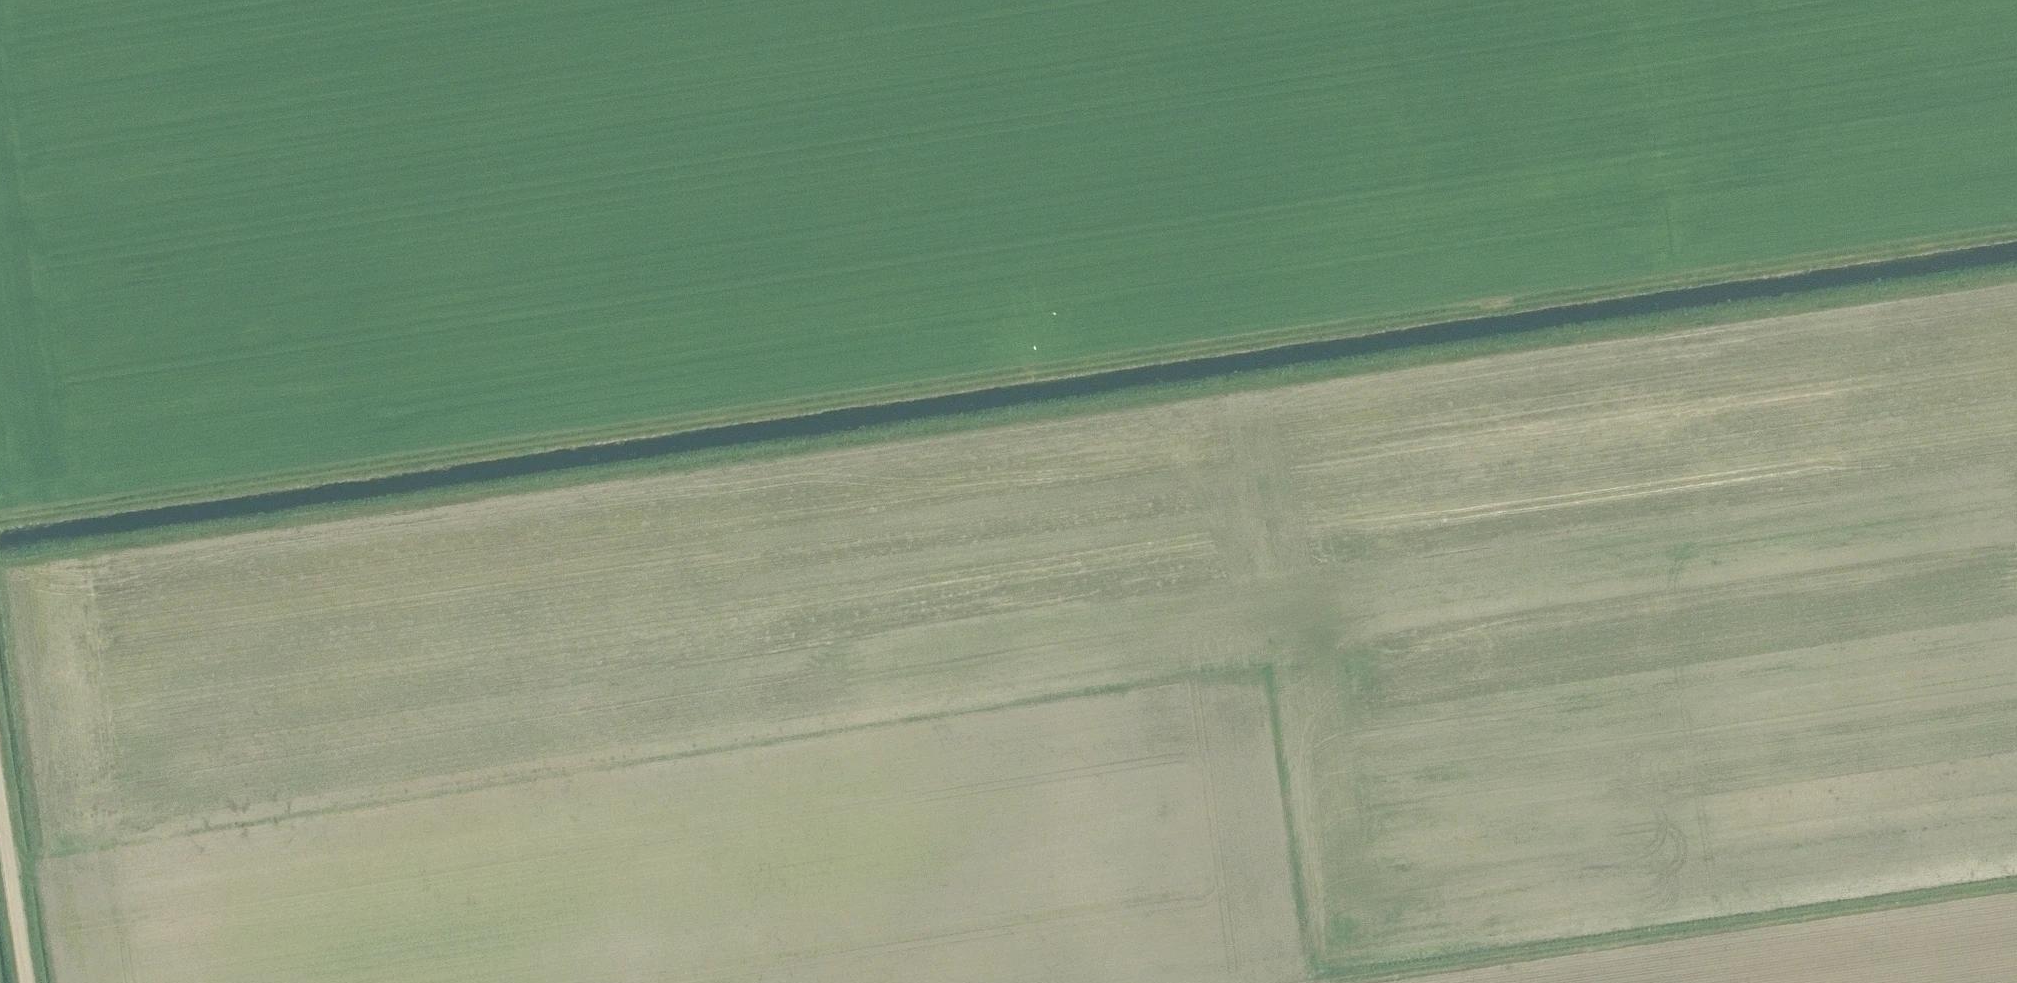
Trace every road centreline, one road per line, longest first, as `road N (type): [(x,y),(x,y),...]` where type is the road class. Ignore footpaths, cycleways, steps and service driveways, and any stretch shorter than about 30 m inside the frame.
road 1 (unclassified): [(26,982),(0,803)]

